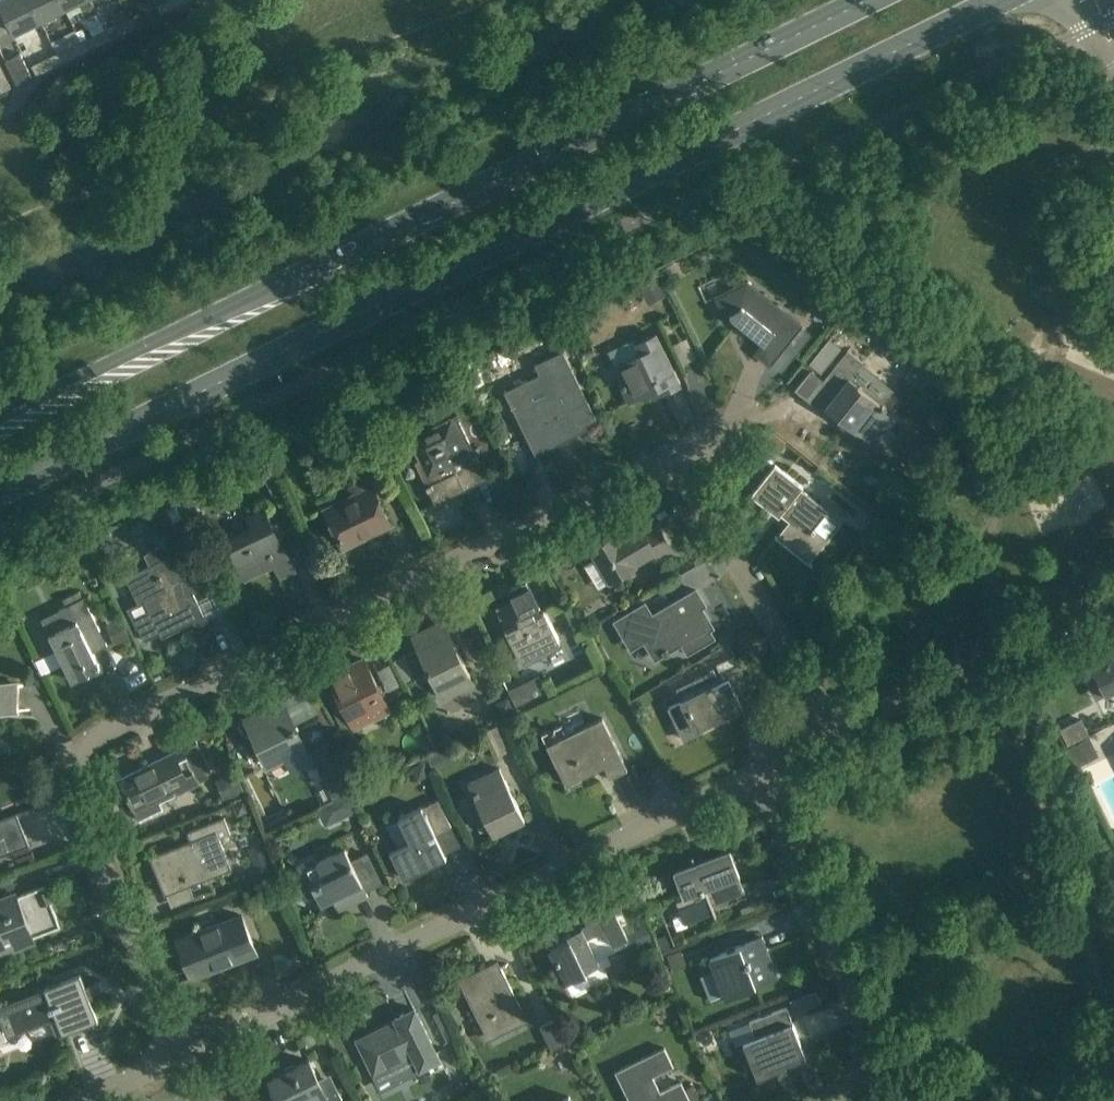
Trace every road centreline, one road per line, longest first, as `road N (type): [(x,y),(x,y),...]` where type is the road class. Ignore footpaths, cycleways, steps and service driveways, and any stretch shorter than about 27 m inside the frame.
road 1 (secondary): [(0,490),(1002,0)]
road 2 (residential): [(676,472),(650,464),(86,746),(80,786),(183,1051)]
road 3 (secondary): [(855,0),(0,418)]
road 4 (unclassified): [(183,1051),(765,770)]
road 5 (residential): [(820,1100),(861,1072),(867,1021),(765,770)]
road 6 (unclassified): [(836,731),(1113,597)]
road 7 (residential): [(836,731),(676,472)]

